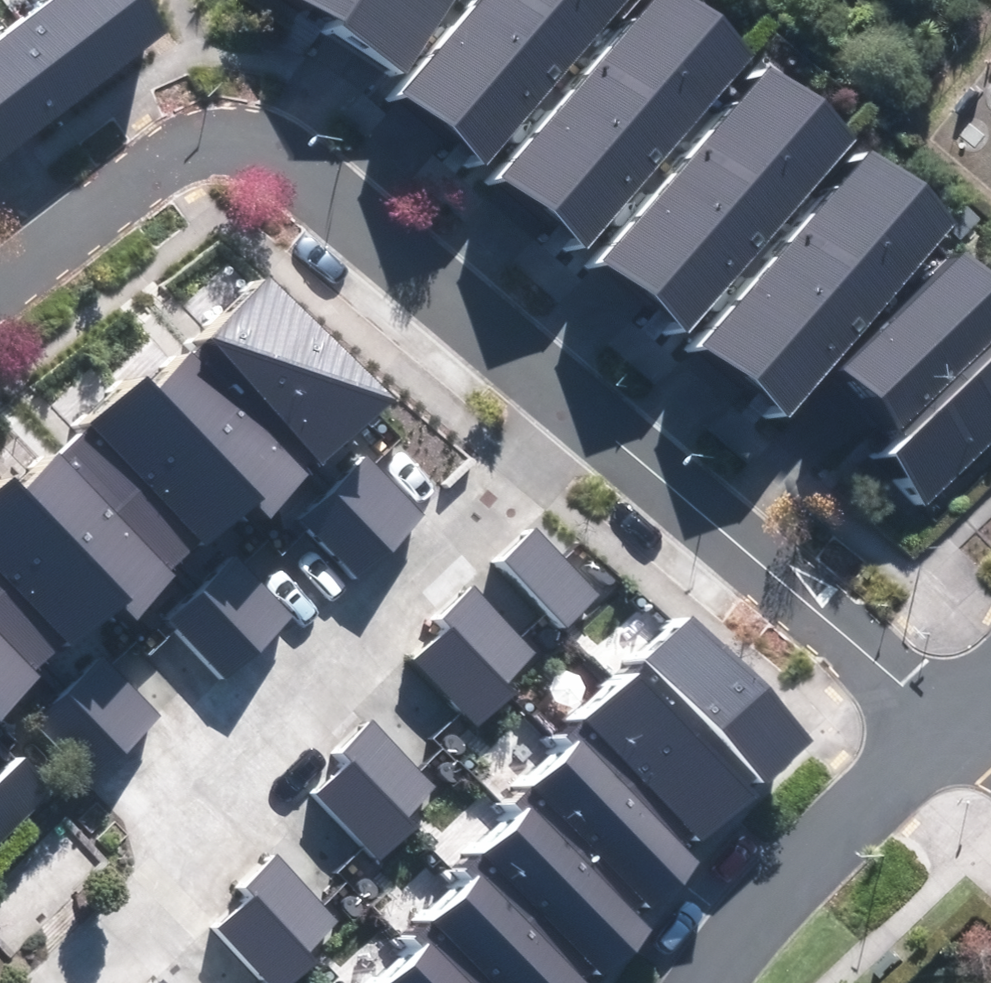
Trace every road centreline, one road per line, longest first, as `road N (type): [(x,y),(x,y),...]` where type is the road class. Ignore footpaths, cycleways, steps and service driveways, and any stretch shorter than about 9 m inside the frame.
road 1 (residential): [(41,982),(582,411)]
road 2 (residential): [(0,284),(166,150),(230,128),(256,131),(304,157),(582,411)]
road 3 (residential): [(582,411),(871,664),(956,714)]
road 4 (residential): [(956,714),(763,909),(703,982)]

